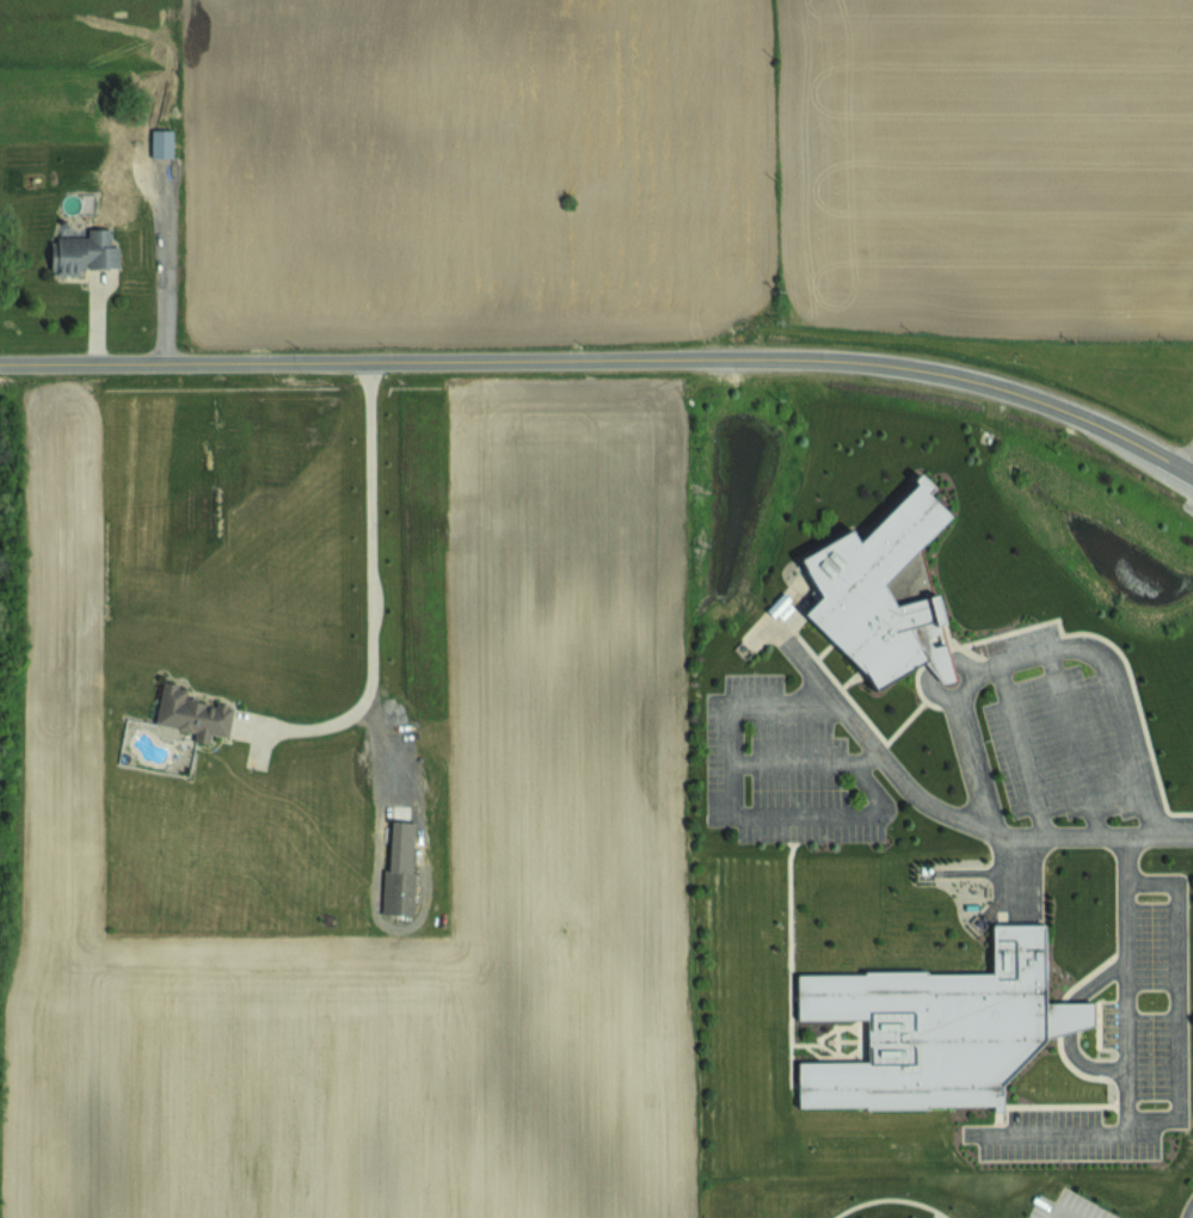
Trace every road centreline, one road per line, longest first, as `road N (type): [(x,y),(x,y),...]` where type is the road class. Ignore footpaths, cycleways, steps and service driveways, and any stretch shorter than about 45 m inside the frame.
road 1 (tertiary): [(0,364),(872,362),(958,376),(1064,408),(1192,474)]

